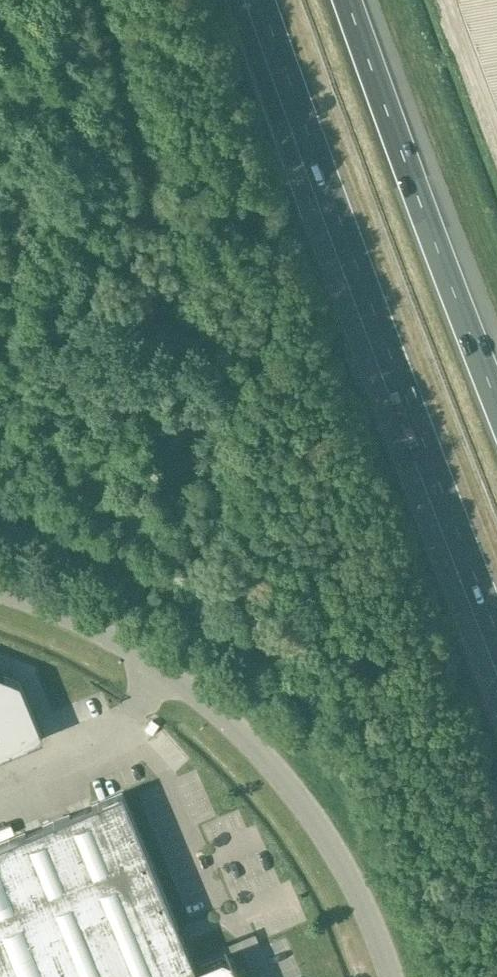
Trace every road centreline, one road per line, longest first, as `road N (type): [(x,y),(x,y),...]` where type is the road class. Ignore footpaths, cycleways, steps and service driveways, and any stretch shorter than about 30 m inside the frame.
road 1 (motorway): [(261,0),(496,629)]
road 2 (tertiary): [(391,976),(336,854),(298,795),(234,726),(130,649),(0,589)]
road 3 (motorway): [(496,400),(349,0)]

